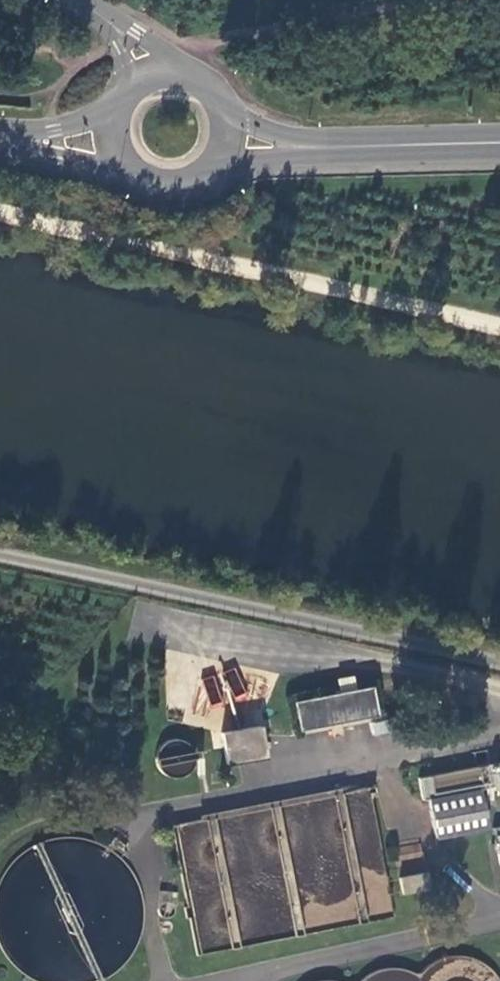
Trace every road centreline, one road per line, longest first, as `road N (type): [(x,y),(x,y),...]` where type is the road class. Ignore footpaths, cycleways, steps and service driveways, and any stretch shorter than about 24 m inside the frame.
road 1 (primary): [(291,147),(499,143)]
road 2 (primary): [(0,145),(128,172)]
road 3 (residential): [(196,78),(140,31),(90,9)]

